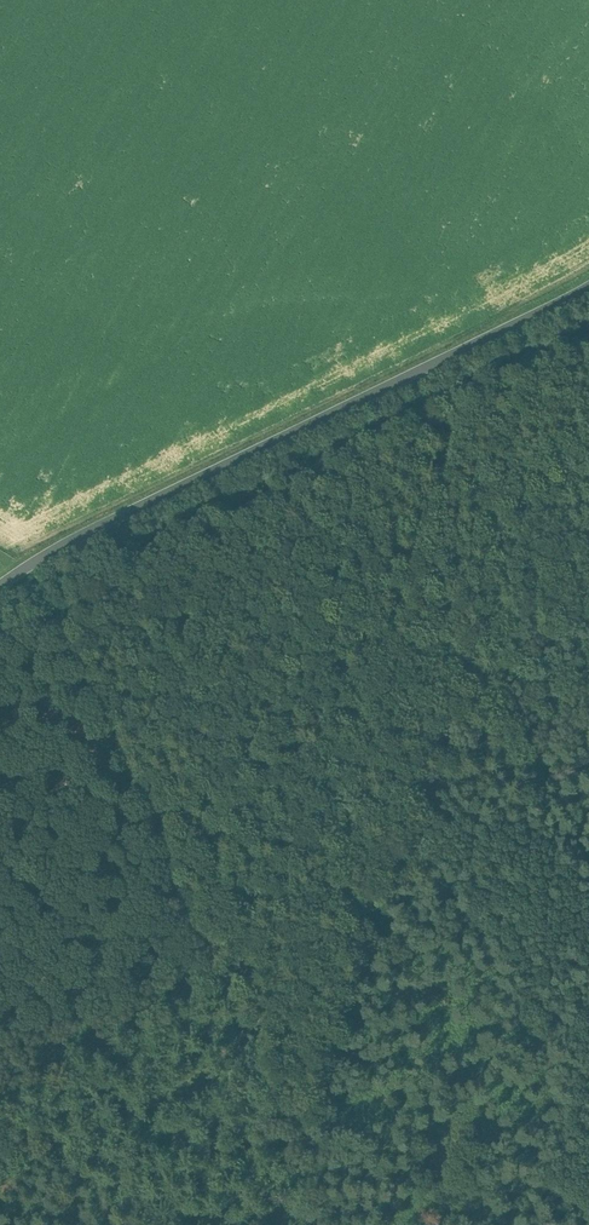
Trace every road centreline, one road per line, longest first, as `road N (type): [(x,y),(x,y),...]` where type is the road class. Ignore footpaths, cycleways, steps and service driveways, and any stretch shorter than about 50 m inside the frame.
road 1 (track): [(289,1128),(60,604),(360,426),(588,324)]
road 2 (track): [(289,1128),(588,372)]
road 3 (unclassified): [(588,277),(81,529),(0,588)]

